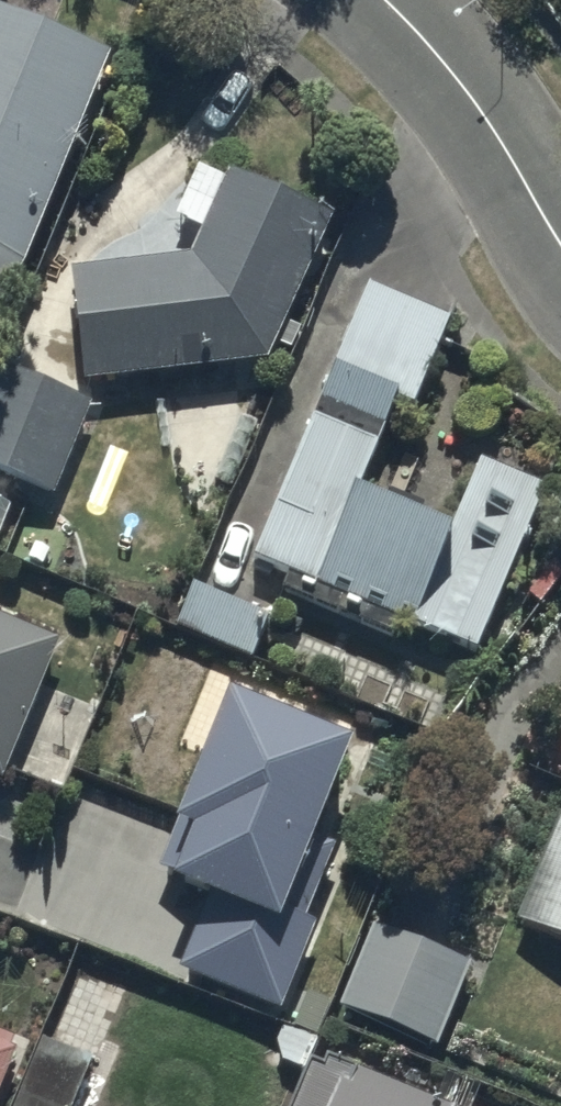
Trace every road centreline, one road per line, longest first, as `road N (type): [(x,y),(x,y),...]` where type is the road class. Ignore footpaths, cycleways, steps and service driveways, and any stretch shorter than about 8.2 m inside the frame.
road 1 (residential): [(384,0),(484,118),(560,246)]

